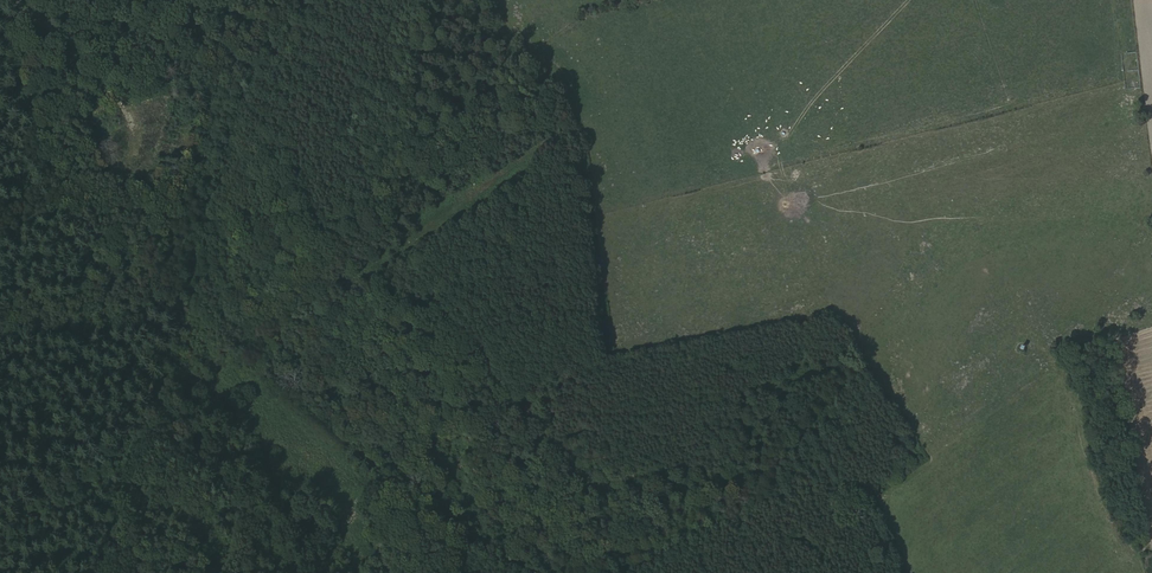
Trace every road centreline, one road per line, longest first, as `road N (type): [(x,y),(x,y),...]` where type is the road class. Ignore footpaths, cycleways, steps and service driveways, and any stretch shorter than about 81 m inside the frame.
road 1 (track): [(169,323),(135,338),(0,330)]

